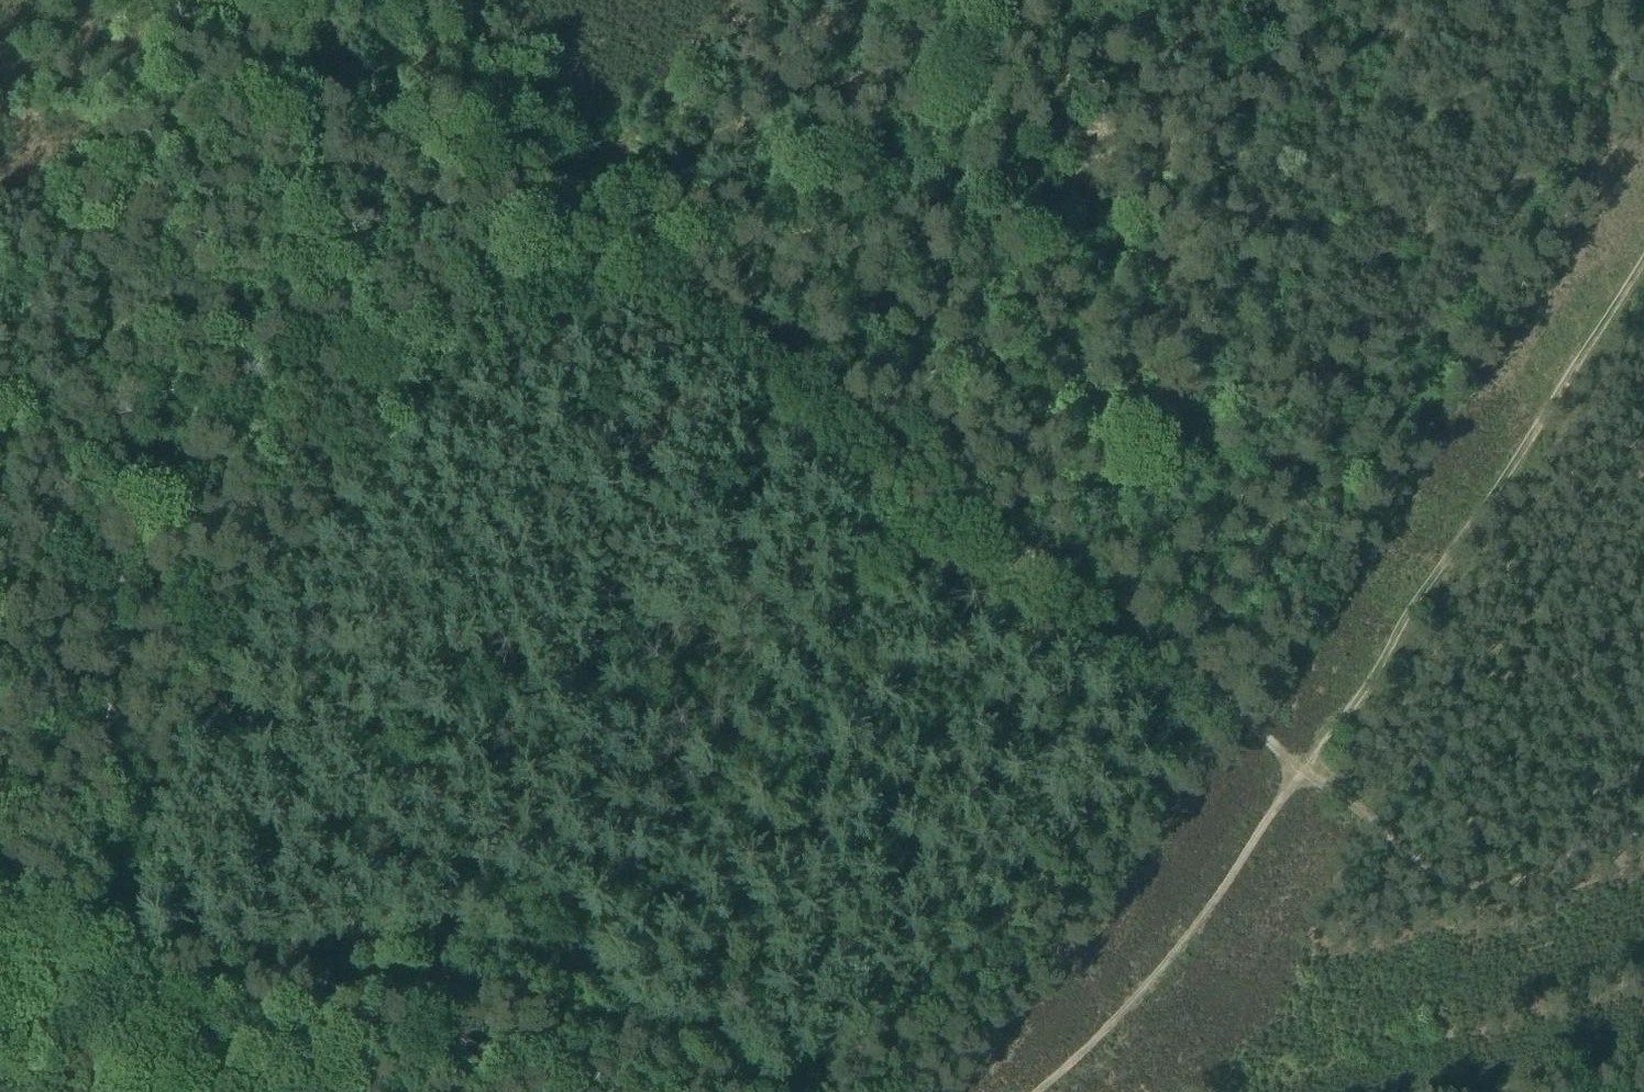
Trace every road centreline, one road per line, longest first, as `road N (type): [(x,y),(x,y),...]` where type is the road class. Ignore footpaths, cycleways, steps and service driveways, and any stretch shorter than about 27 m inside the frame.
road 1 (track): [(1643,258),(1308,774),(1178,952),(1038,1091)]
road 2 (track): [(0,879),(48,910),(226,963),(458,984),(557,1008),(746,1091)]

